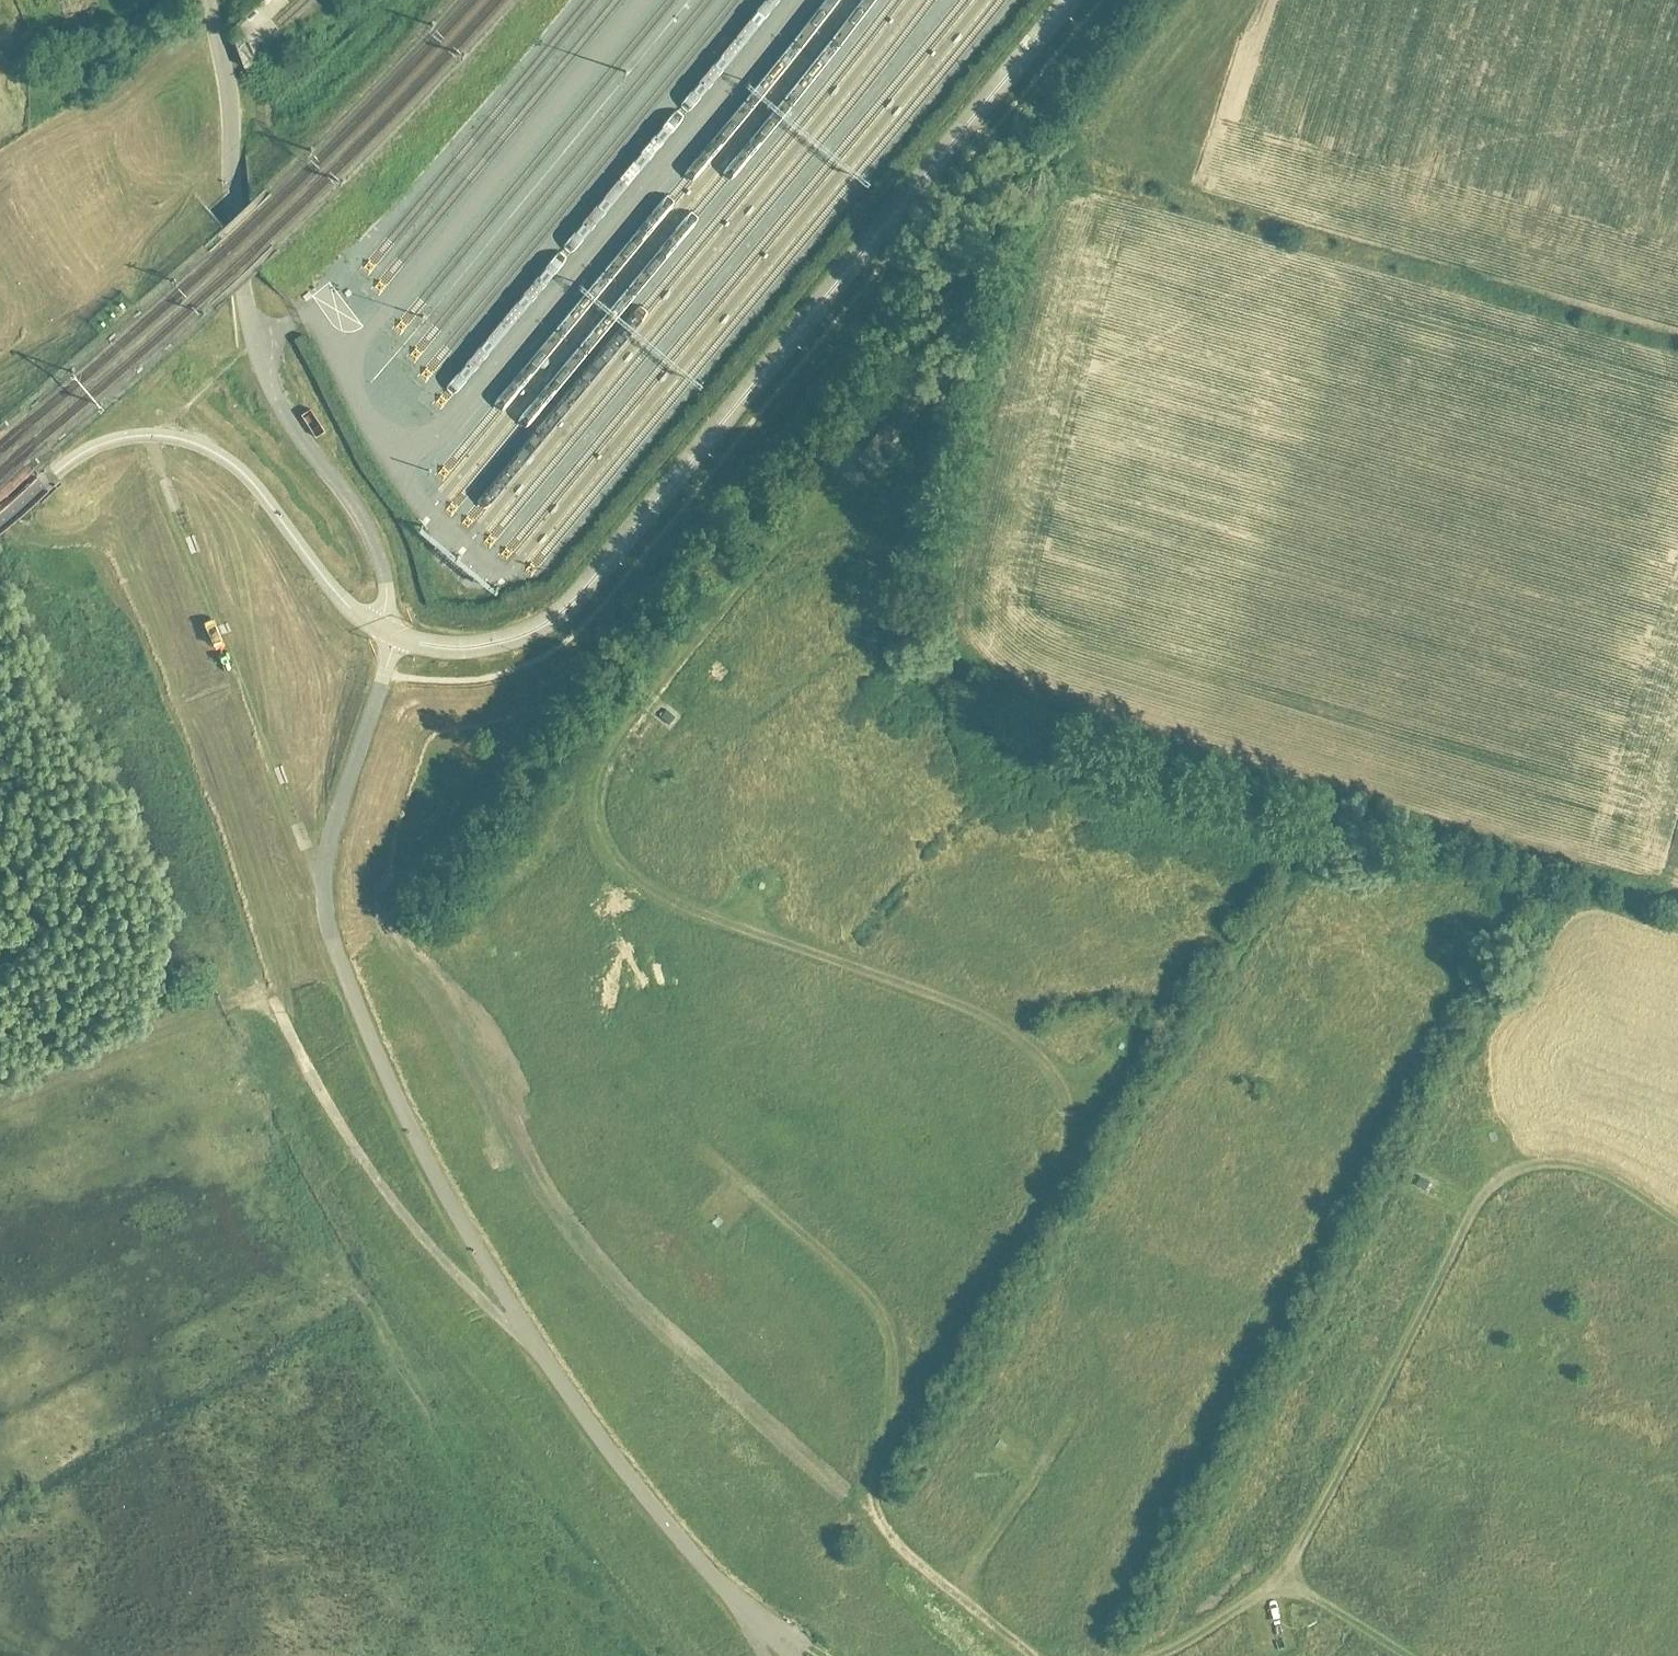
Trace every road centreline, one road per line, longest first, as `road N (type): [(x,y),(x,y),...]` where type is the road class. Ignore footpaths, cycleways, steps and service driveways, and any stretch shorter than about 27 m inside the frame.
road 1 (unclassified): [(793,1655),(674,1531),(540,1350),(392,1088),(328,925),(326,851),(387,658),(386,573),(357,506),(285,416),(253,343),(232,181),(232,97),(208,0)]
road 2 (track): [(1030,1655),(893,1536),(877,1472),(887,1440),(1069,1155),(1077,1135),(1070,1093),(1045,1052),(985,1014),(633,873),(611,841),(601,802),(617,732),(836,469)]
road 3 (track): [(1158,1655),(1243,1604),(1291,1561),(1484,1193),(1518,1167),(1567,1157),(1607,1170),(1677,1214)]
road 4 (track): [(0,1101),(272,984),(368,1163),(422,1232),(540,1350)]
road 5 (track): [(712,1151),(874,1294),(899,1359),(895,1428)]
road 6 (track): [(955,1592),(1075,1423)]
road 7 (track): [(766,1655),(735,1601),(822,1655)]
road 8 (track): [(1291,1561),(1304,1580),(1423,1655)]

